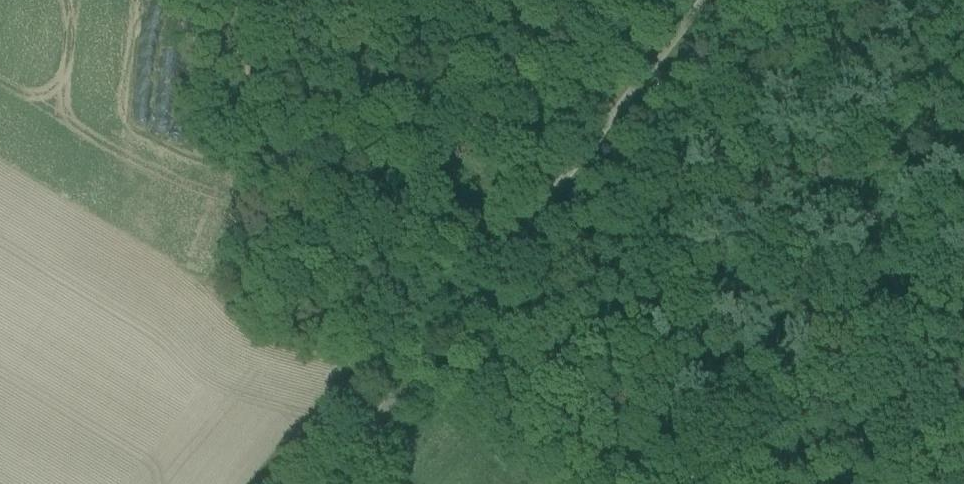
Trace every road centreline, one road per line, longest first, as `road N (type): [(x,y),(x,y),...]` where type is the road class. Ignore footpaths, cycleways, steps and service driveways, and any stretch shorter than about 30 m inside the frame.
road 1 (track): [(642,0),(359,364)]
road 2 (track): [(214,0),(241,27),(287,134),(314,154),(469,223),(497,264)]
road 3 (track): [(497,264),(607,331),(652,375),(700,452),(690,483)]

